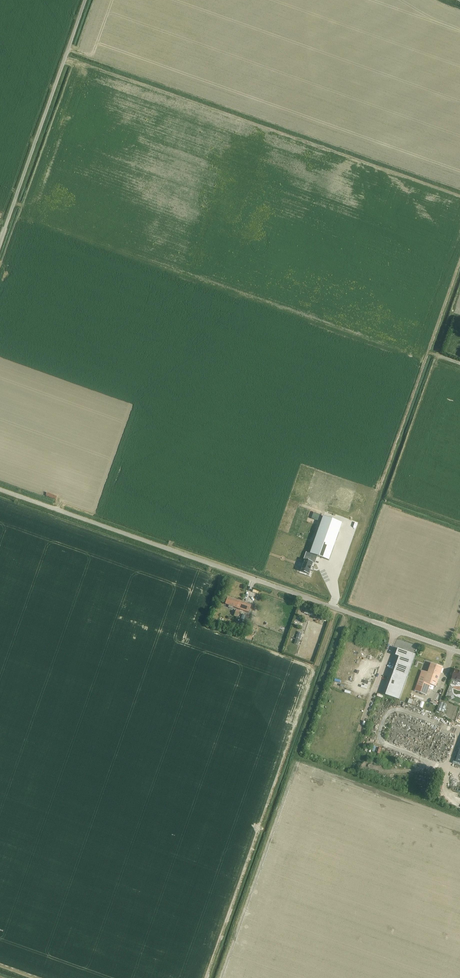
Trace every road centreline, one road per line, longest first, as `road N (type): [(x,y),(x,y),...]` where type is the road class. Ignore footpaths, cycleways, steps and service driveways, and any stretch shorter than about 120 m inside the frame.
road 1 (unclassified): [(372,621),(0,489)]
road 2 (unclassified): [(0,242),(85,0)]

